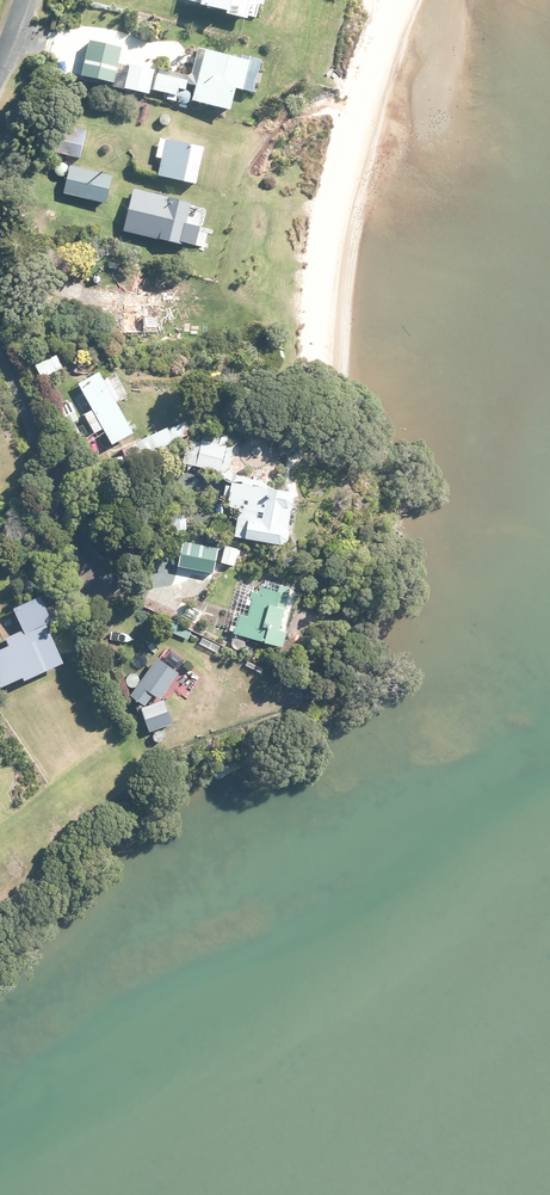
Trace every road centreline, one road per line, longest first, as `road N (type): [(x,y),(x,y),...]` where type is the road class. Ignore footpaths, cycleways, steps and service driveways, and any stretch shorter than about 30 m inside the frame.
road 1 (residential): [(0,341),(102,568)]

